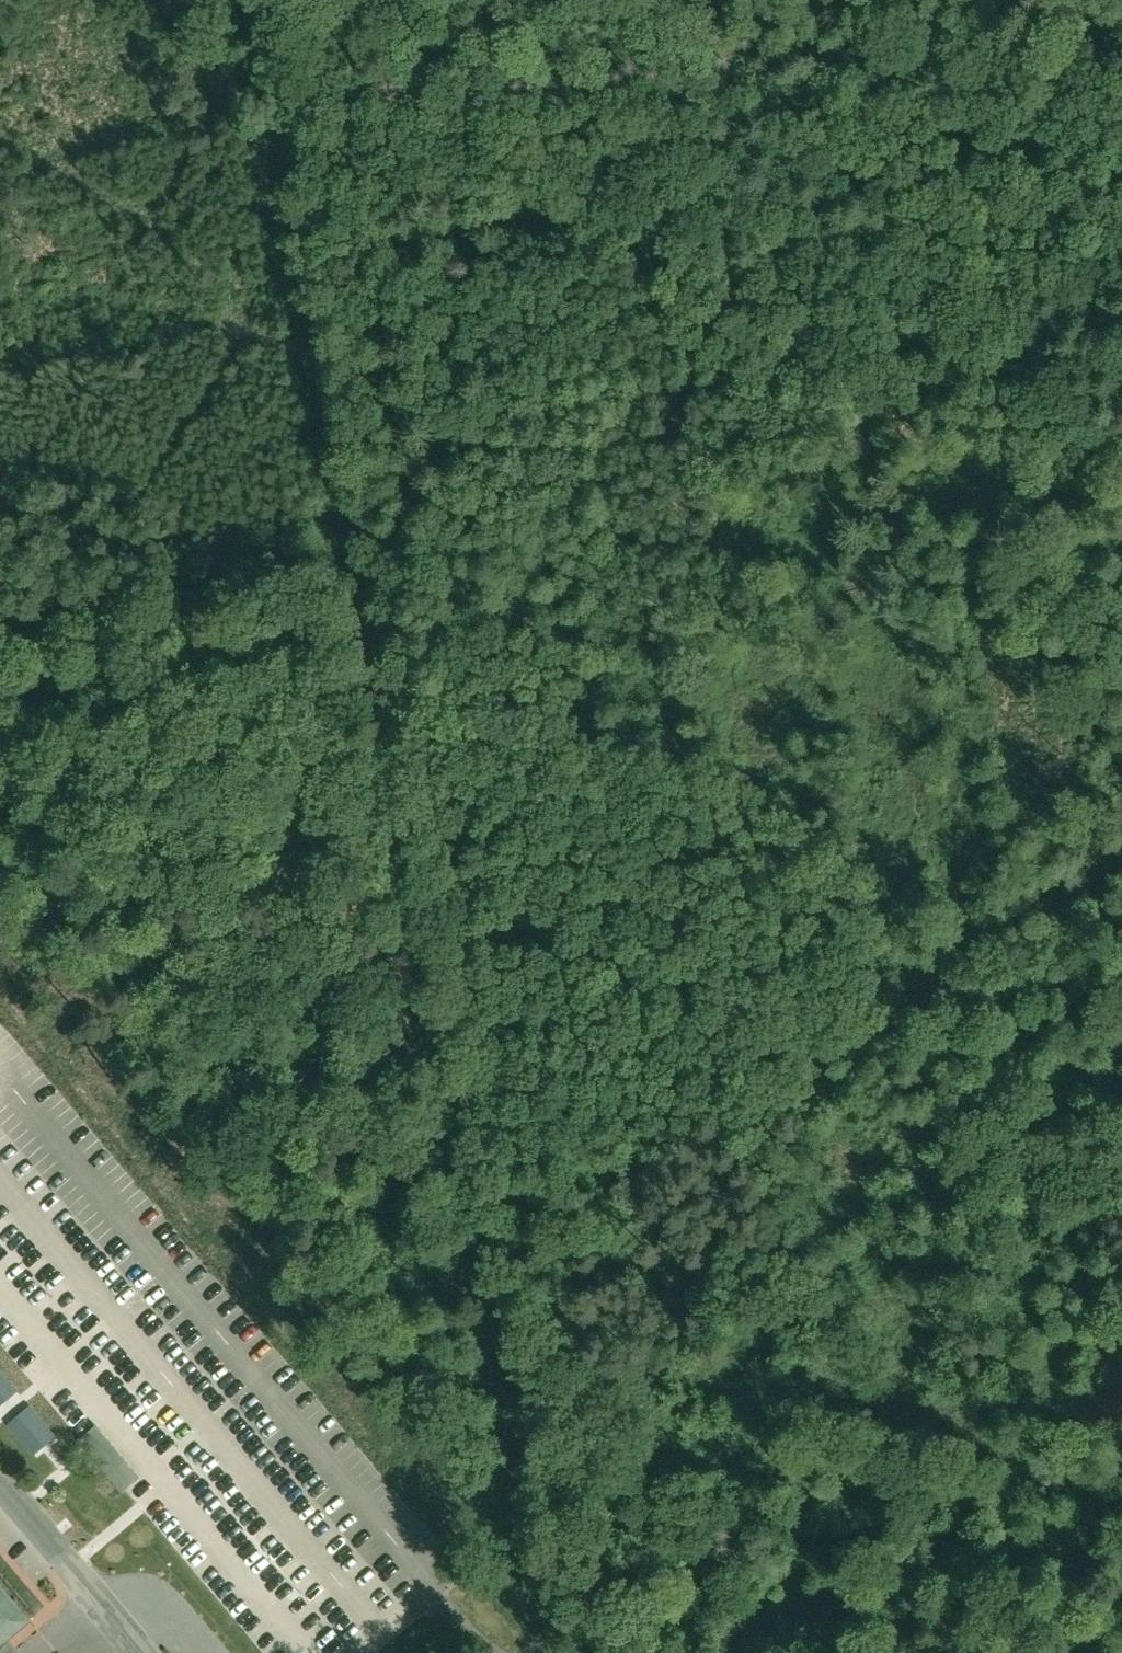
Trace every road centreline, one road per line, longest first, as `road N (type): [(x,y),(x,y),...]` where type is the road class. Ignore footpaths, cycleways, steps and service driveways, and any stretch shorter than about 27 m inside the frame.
road 1 (track): [(541,1652),(252,0)]
road 2 (unclassified): [(0,1490),(138,1652)]

